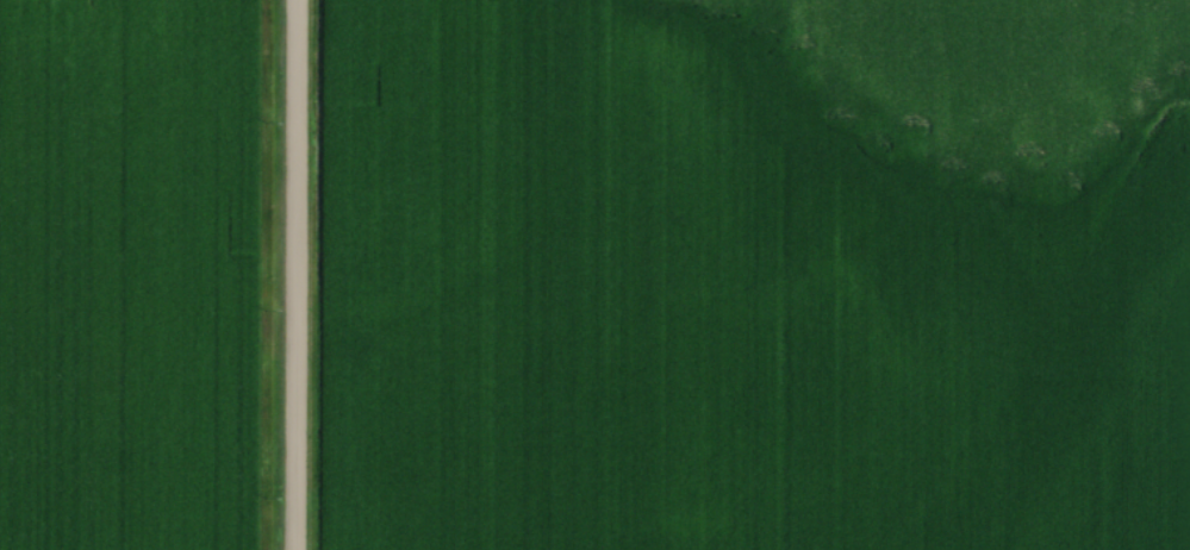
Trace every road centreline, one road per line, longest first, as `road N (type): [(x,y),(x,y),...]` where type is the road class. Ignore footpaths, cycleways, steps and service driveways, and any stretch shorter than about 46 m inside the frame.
road 1 (residential): [(298,549),(299,0)]

